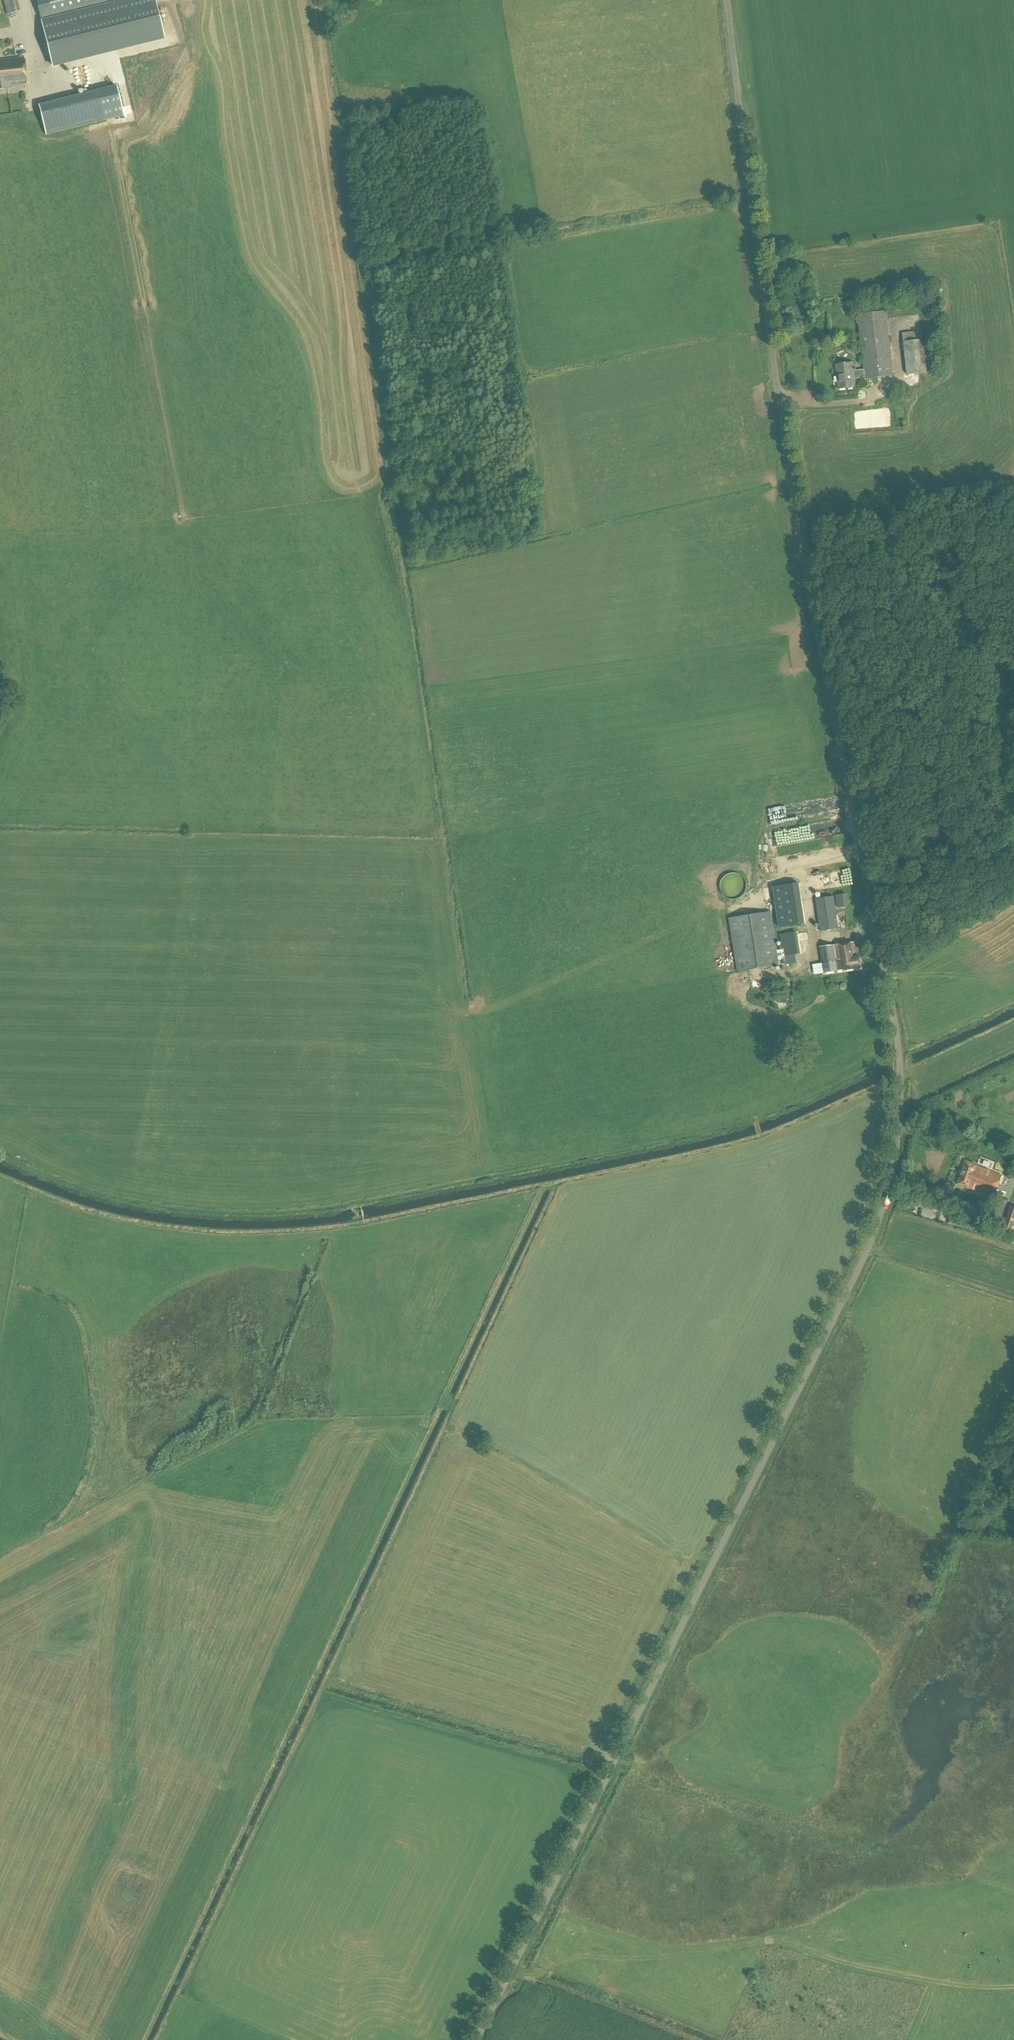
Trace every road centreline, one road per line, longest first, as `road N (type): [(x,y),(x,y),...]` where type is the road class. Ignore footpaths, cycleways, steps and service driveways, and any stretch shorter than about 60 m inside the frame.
road 1 (unclassified): [(478,2039),(867,1257),(899,1141),(897,1045),(809,588),(751,226),(726,0)]

